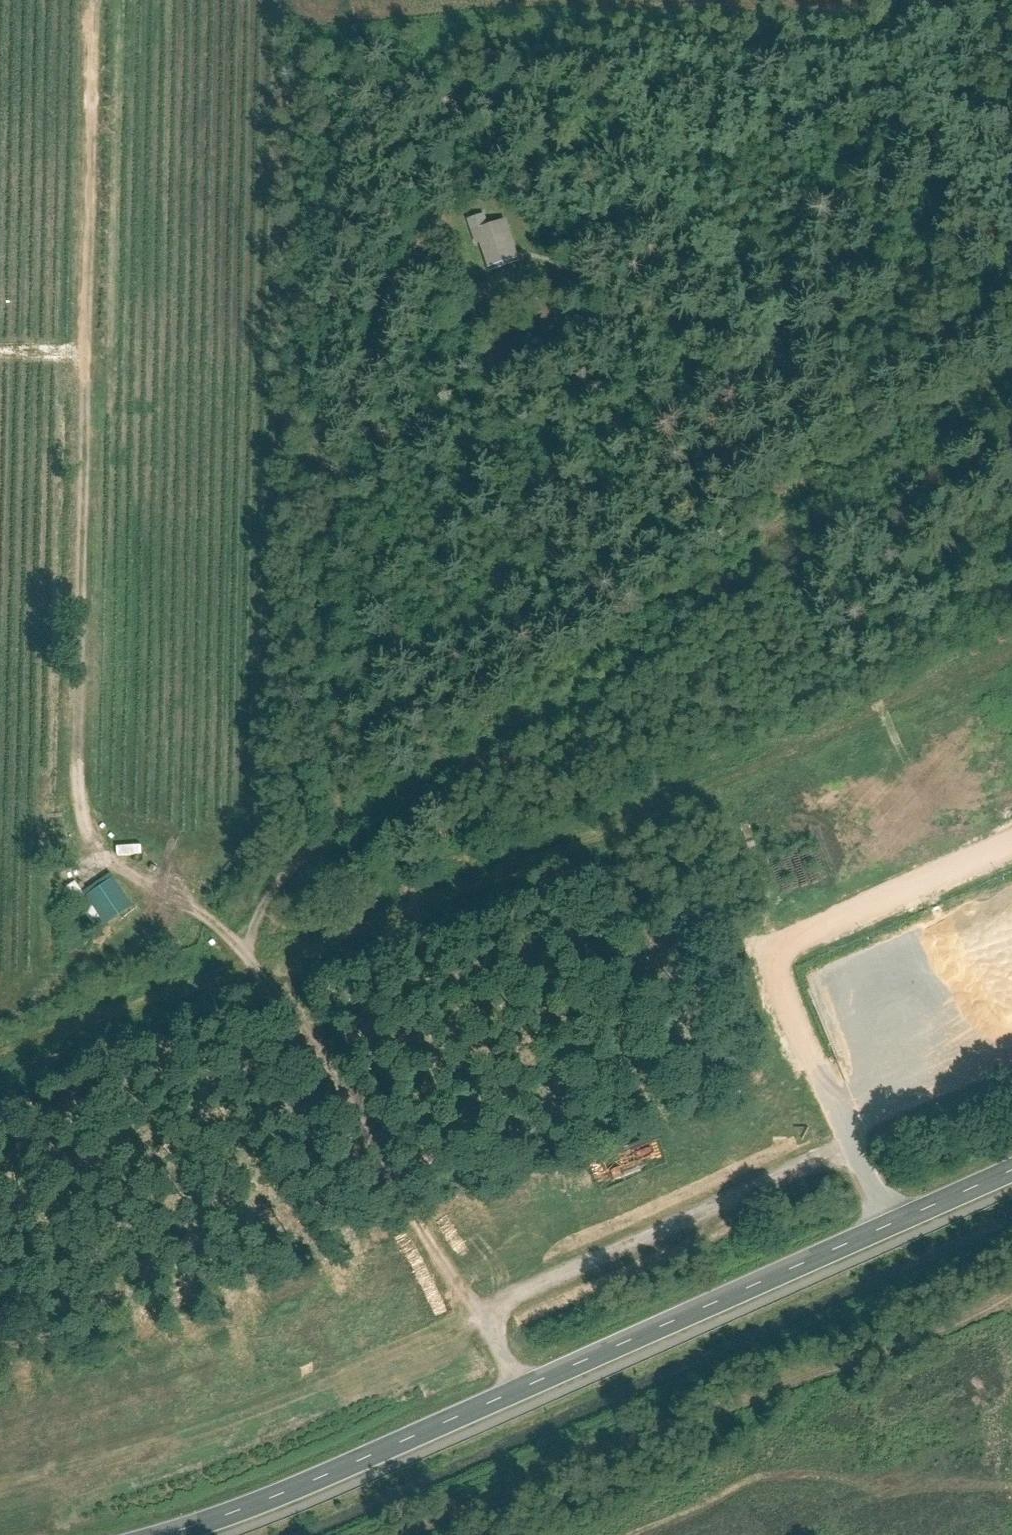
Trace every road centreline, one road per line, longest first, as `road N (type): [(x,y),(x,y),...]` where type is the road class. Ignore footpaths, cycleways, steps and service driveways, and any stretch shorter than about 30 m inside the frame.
road 1 (tertiary): [(156,1534),(527,1384),(1011,1169)]
road 2 (track): [(1011,841),(798,934),(774,969),(786,1017),(773,1102)]

